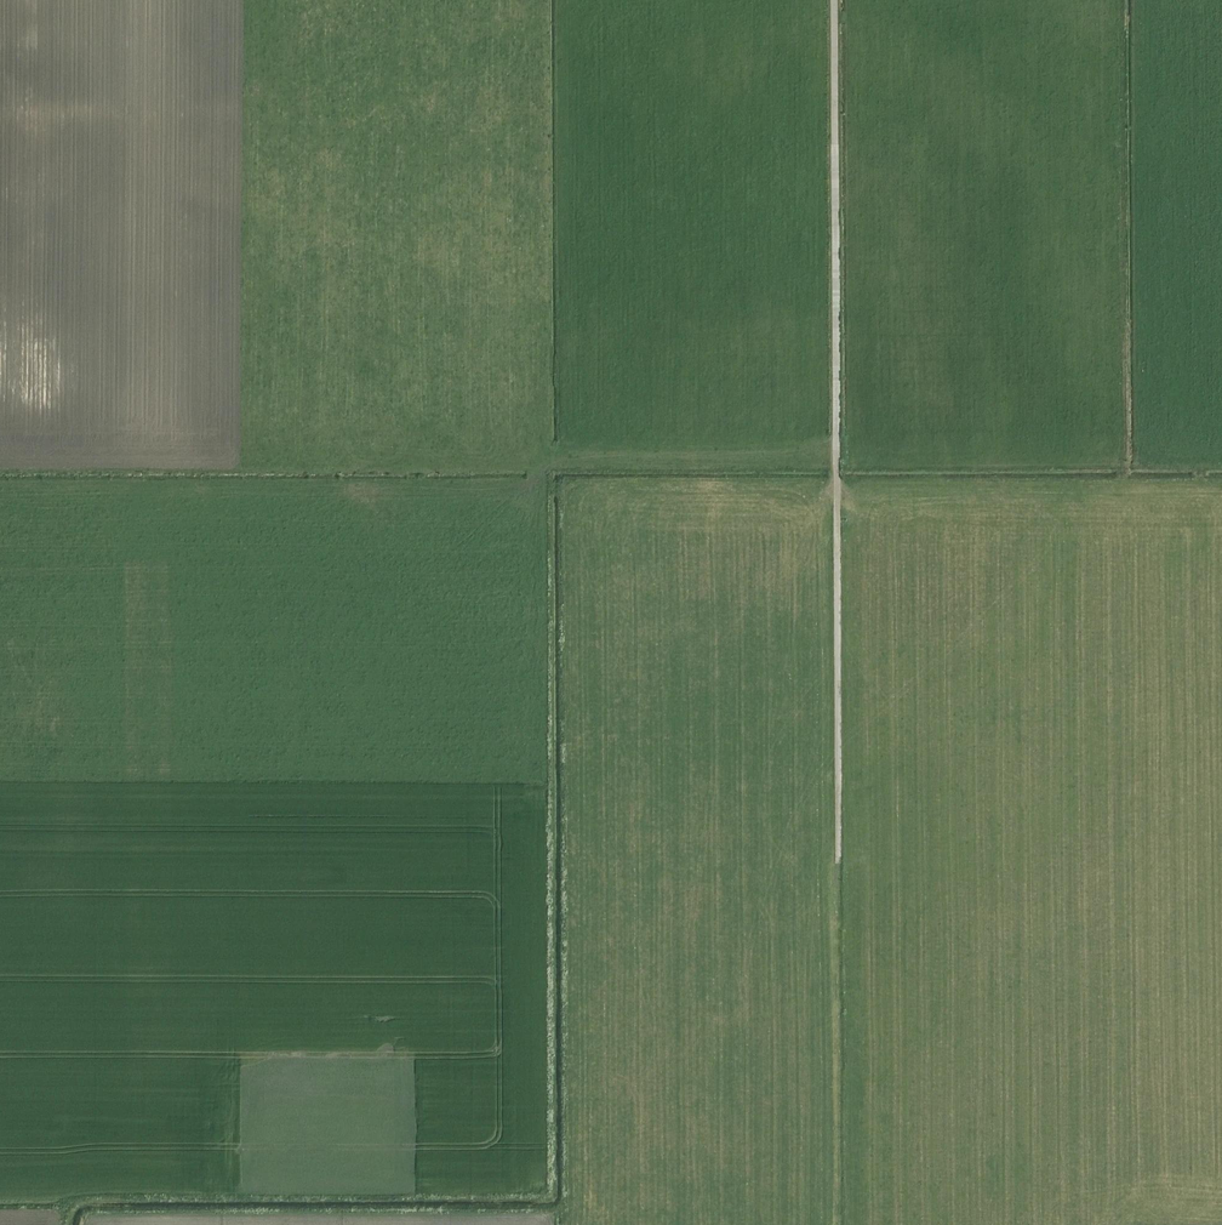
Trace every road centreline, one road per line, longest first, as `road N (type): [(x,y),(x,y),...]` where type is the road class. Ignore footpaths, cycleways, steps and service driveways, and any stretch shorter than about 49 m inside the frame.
road 1 (track): [(839,861),(834,0)]

